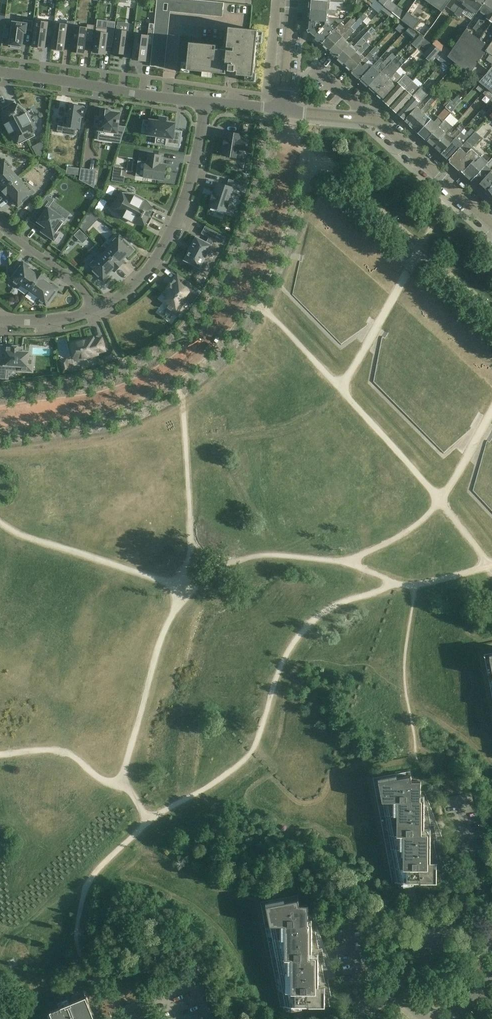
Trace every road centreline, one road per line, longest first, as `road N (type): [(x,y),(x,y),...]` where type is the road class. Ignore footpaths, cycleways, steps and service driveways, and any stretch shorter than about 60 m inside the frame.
road 1 (tertiary): [(491,226),(377,121),(282,110)]
road 2 (residential): [(203,103),(175,222),(142,278),(94,312)]
road 3 (residential): [(203,103),(0,73)]
road 4 (unclassified): [(491,875),(402,977),(401,996)]
road 5 (residential): [(0,227),(79,285),(94,312)]

